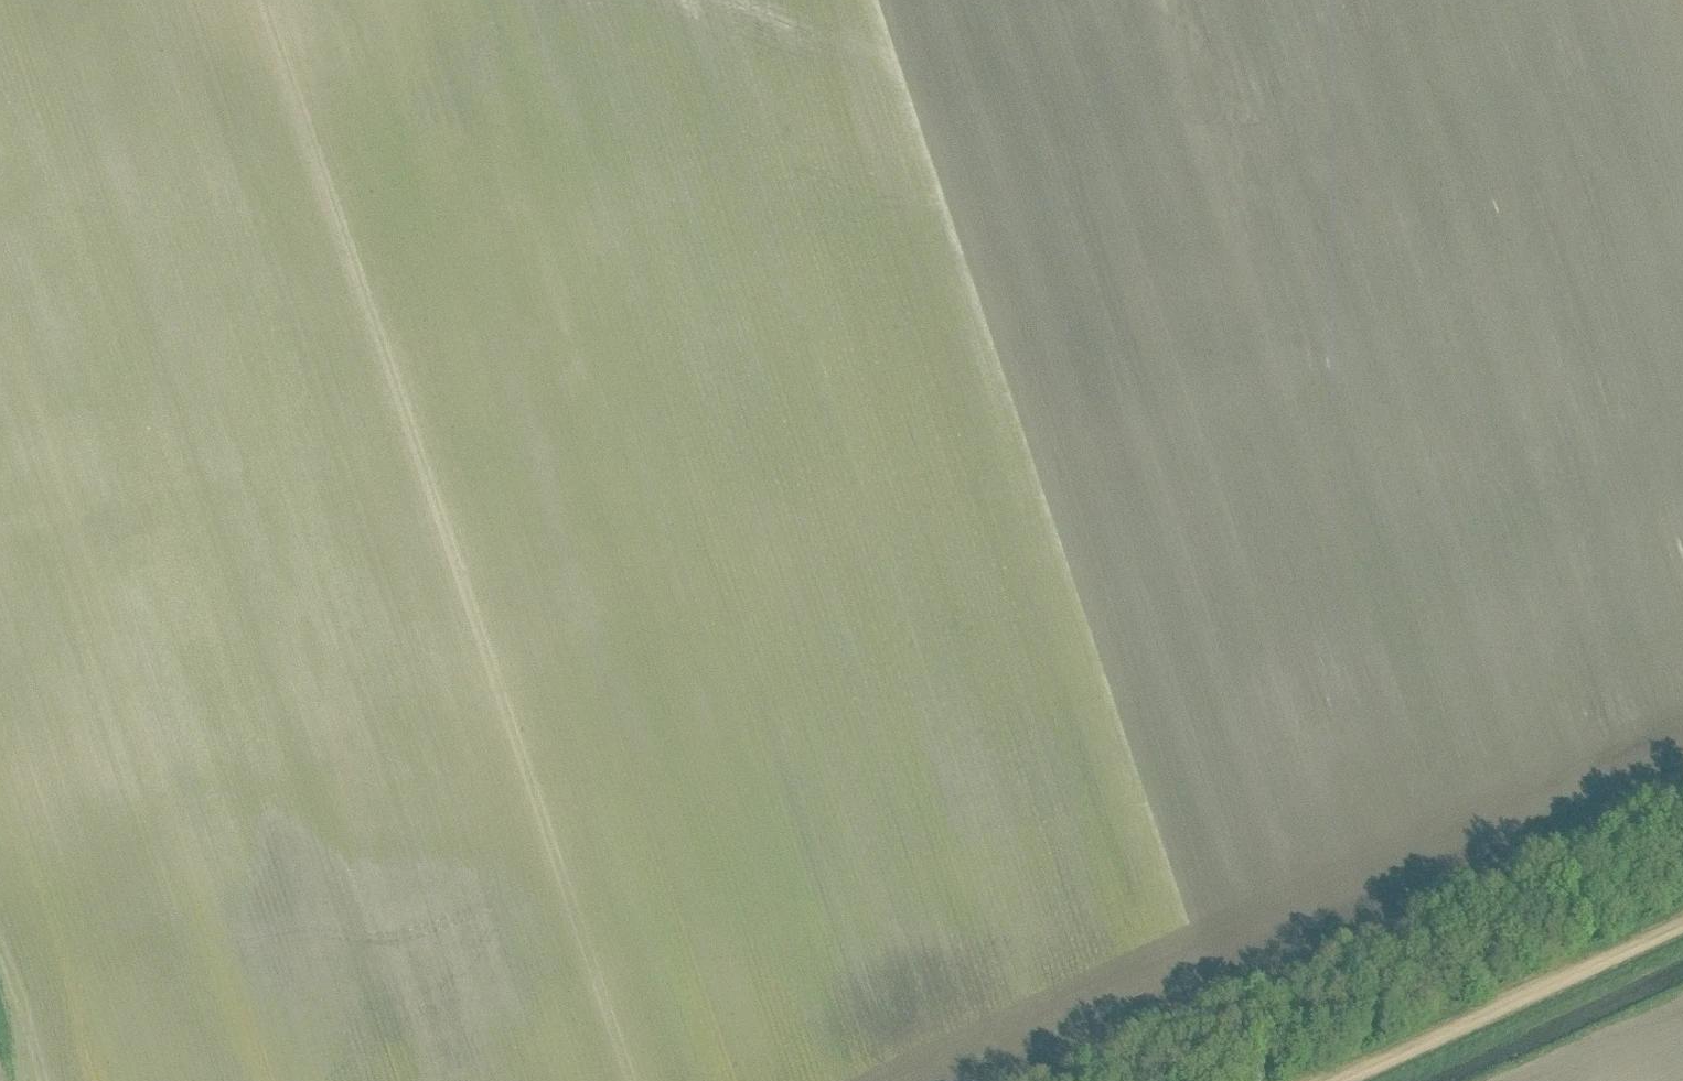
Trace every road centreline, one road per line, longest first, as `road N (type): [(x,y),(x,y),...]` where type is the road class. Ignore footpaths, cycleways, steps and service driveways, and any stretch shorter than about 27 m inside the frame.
road 1 (track): [(1327,1080),(1682,919)]

